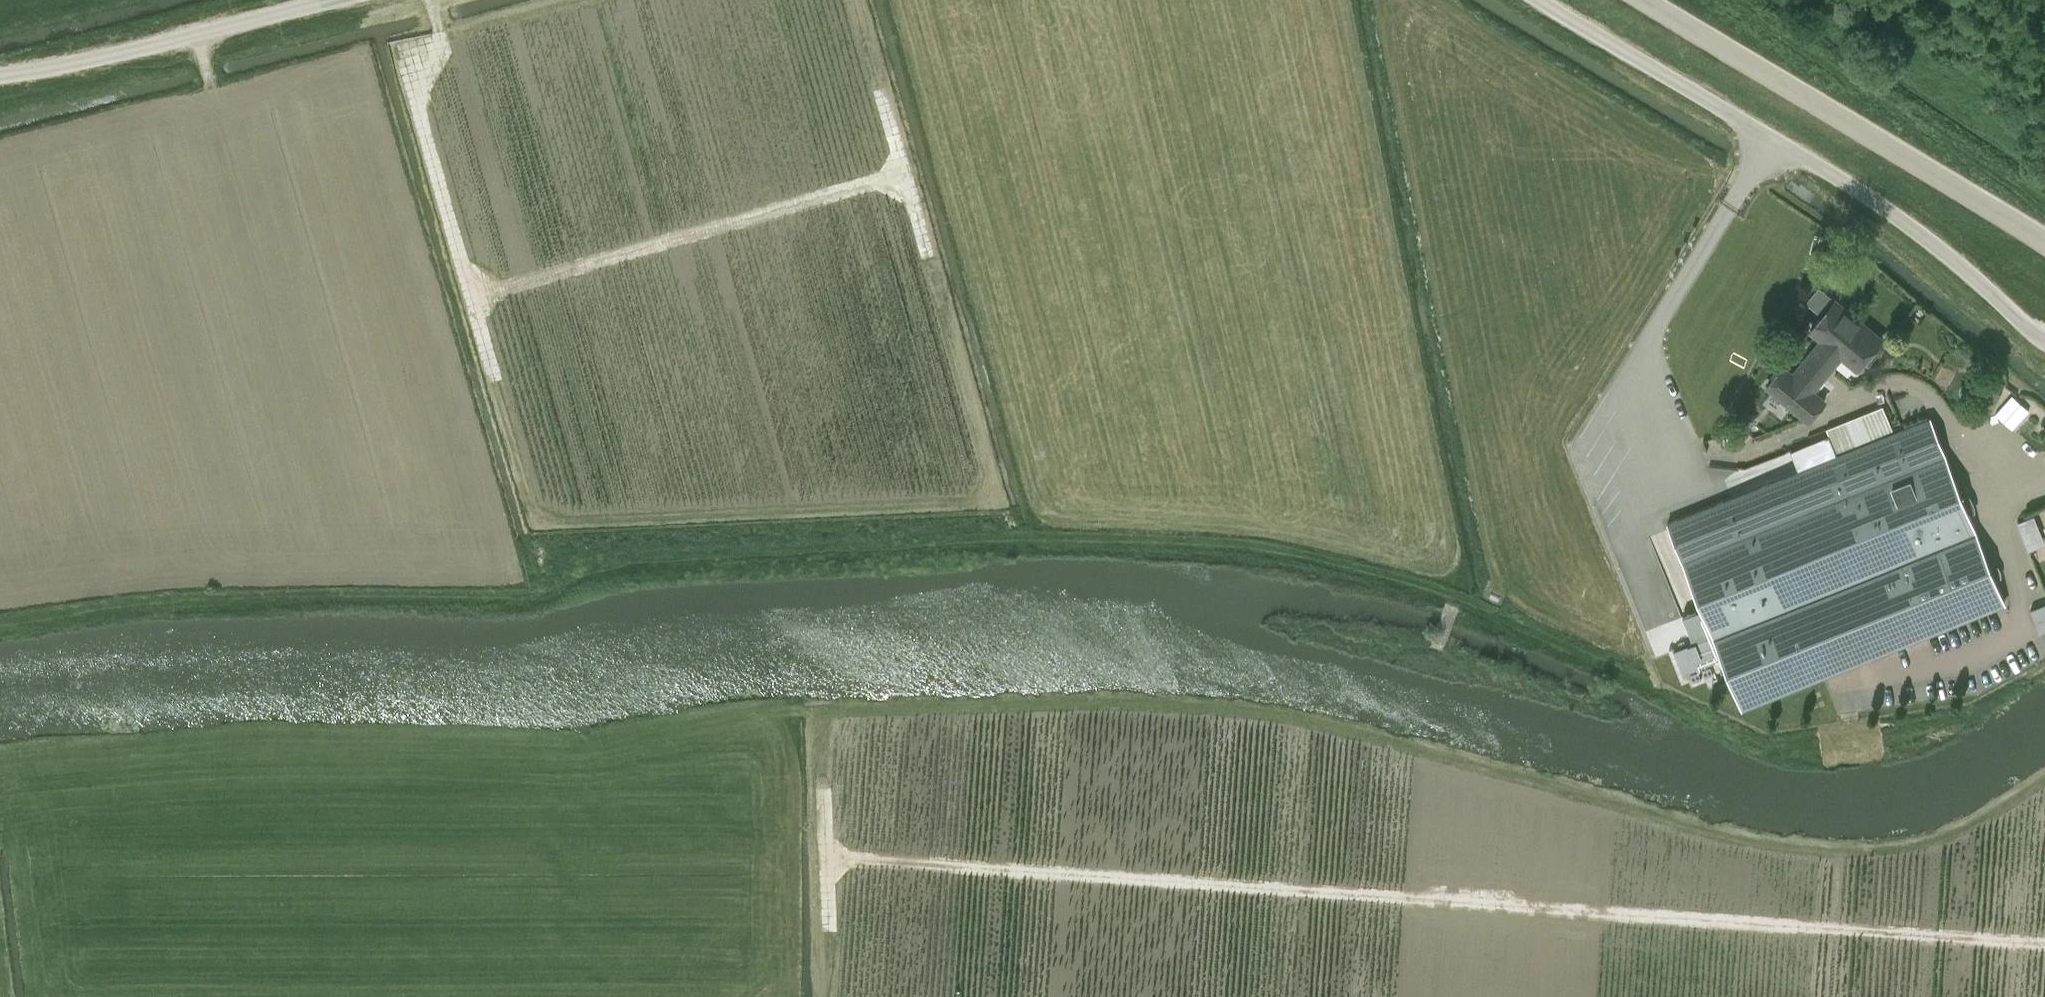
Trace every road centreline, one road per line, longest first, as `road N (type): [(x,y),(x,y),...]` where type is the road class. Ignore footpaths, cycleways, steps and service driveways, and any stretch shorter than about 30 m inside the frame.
road 1 (unclassified): [(1554,0),(1881,203),(2044,340)]
road 2 (unclassified): [(2044,235),(1646,0)]
road 3 (unclassified): [(0,75),(58,68),(332,0)]

